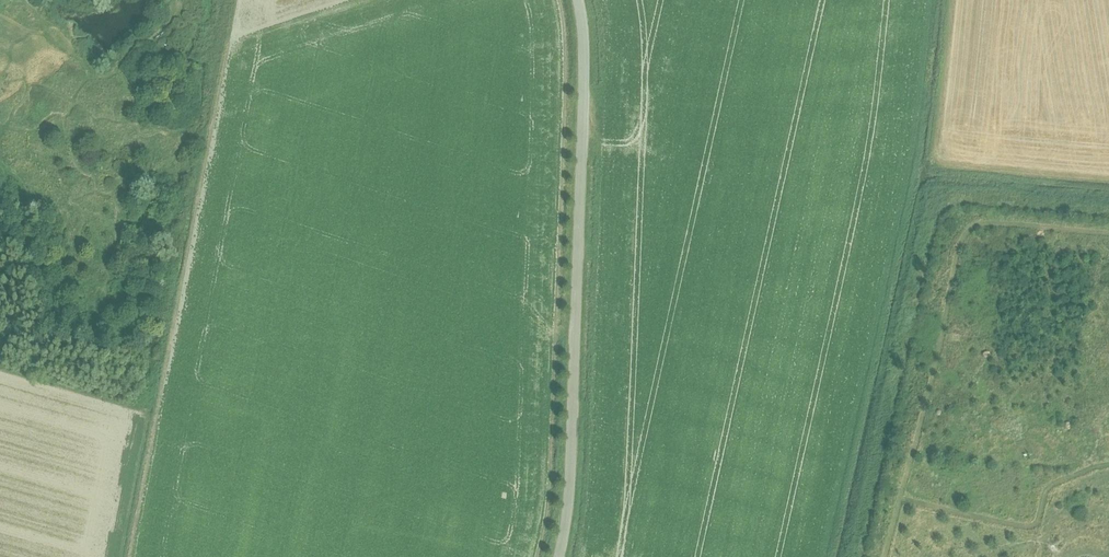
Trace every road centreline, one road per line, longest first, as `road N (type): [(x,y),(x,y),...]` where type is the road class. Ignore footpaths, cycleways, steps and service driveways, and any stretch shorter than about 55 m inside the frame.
road 1 (unclassified): [(558,556),(568,500),(584,81),(577,0)]

